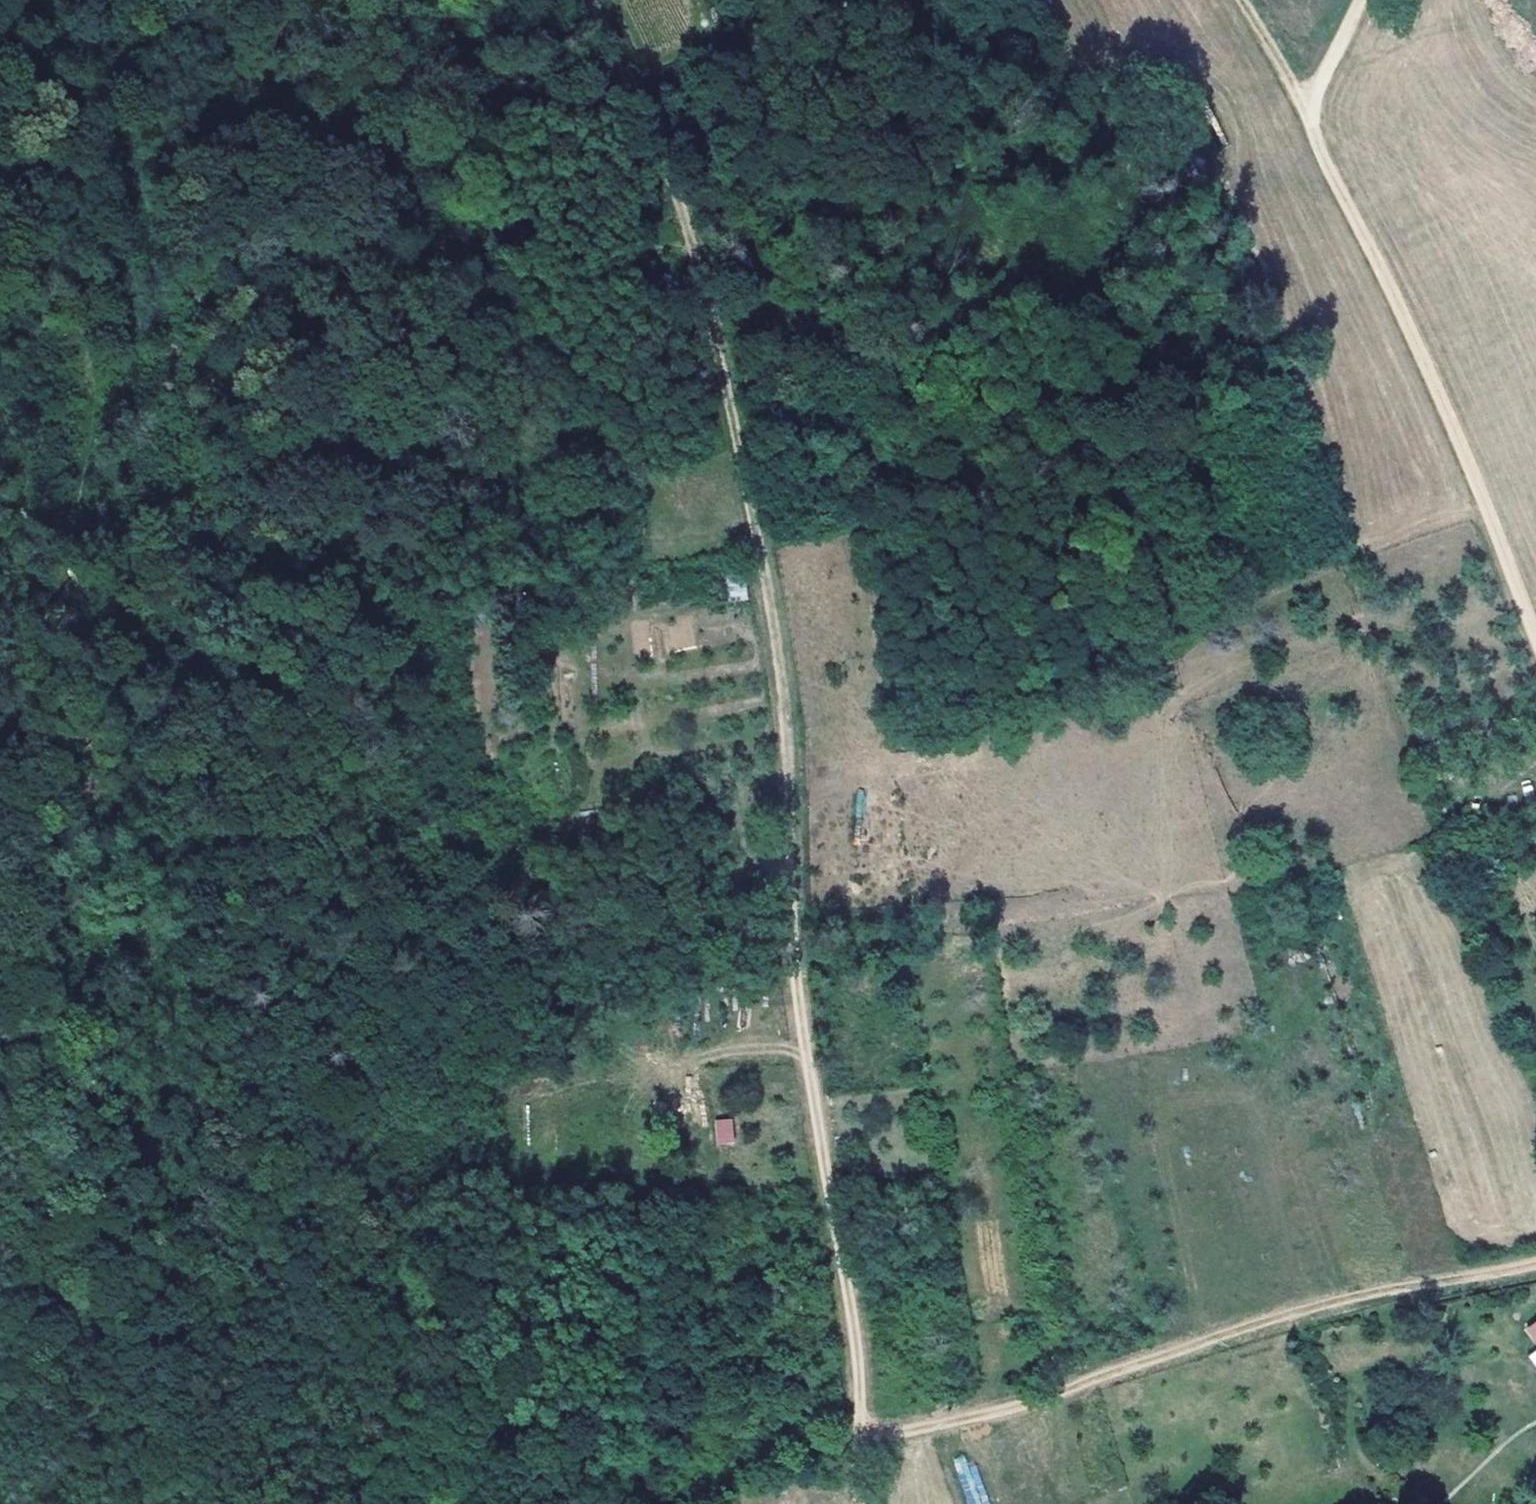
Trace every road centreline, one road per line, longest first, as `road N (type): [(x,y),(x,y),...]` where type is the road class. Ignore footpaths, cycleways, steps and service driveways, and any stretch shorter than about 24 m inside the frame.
road 1 (track): [(863,1503),(856,1333),(789,919),(787,758),(765,558),(718,342),(658,130),(605,0)]
road 2 (track): [(862,1441),(1023,1407),(1325,1305),(1535,1268)]
road 3 (track): [(77,0),(166,289),(142,429),(69,453),(0,412)]
road 4 (track): [(1535,646),(1454,431),(1307,115)]
road 5 (track): [(1307,115),(1236,0)]
road 6 (track): [(1365,0),(1307,115)]

